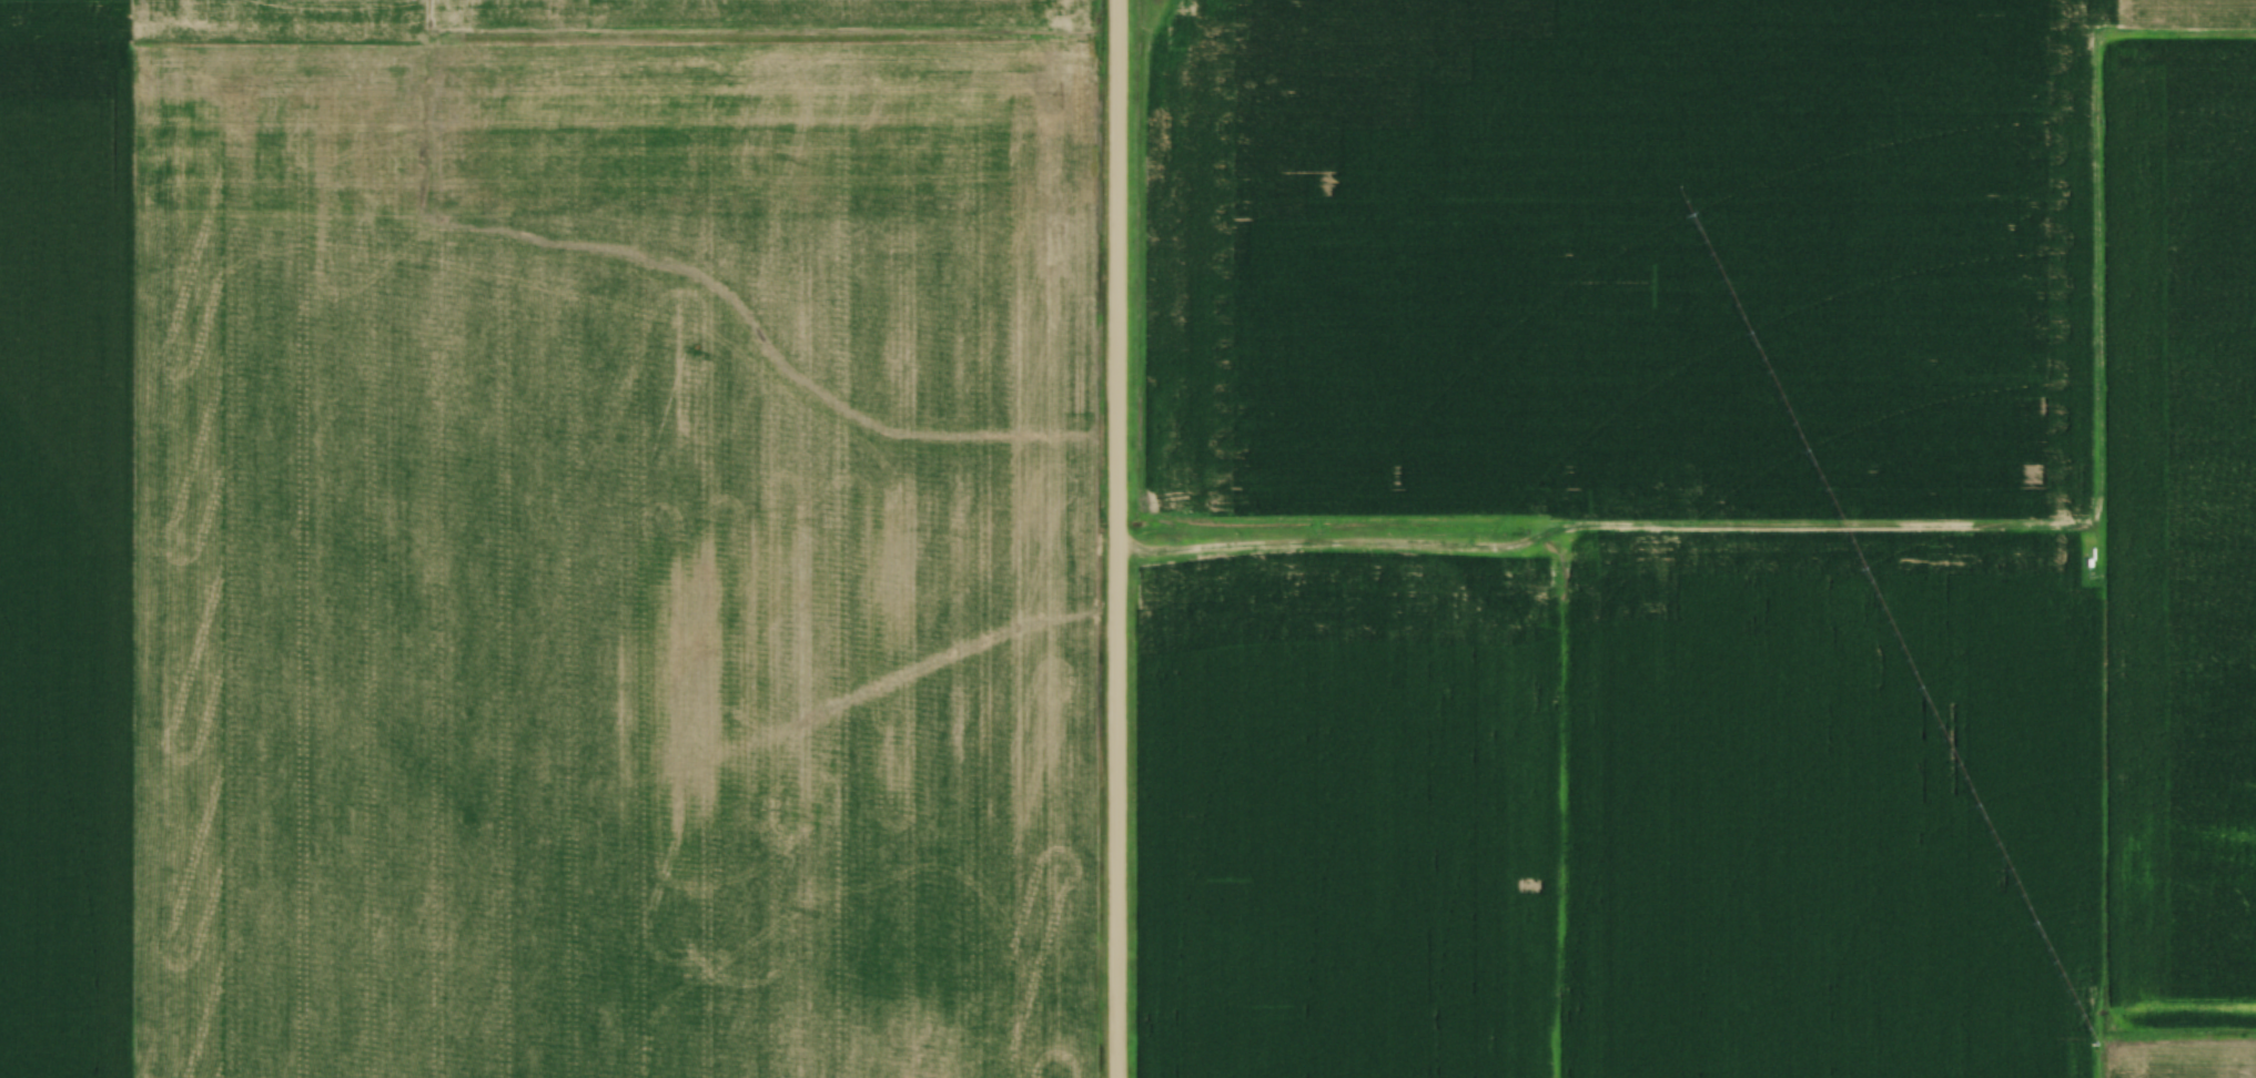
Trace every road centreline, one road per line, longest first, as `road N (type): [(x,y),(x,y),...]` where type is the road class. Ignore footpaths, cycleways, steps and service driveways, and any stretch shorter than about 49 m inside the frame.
road 1 (residential): [(1117,1077),(1119,0)]

